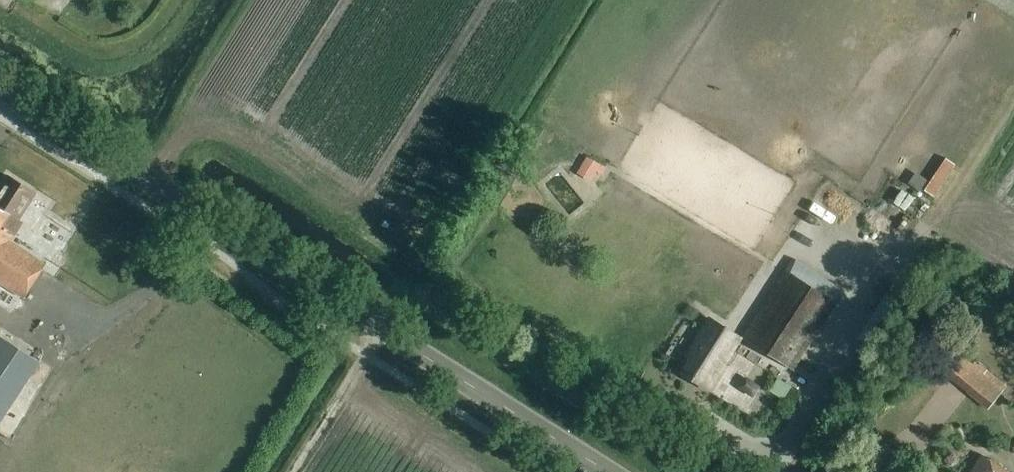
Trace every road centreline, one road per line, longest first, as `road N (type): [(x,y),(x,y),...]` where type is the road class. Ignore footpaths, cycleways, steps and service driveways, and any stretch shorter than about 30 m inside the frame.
road 1 (tertiary): [(0,86),(609,471)]
road 2 (track): [(382,327),(294,471)]

